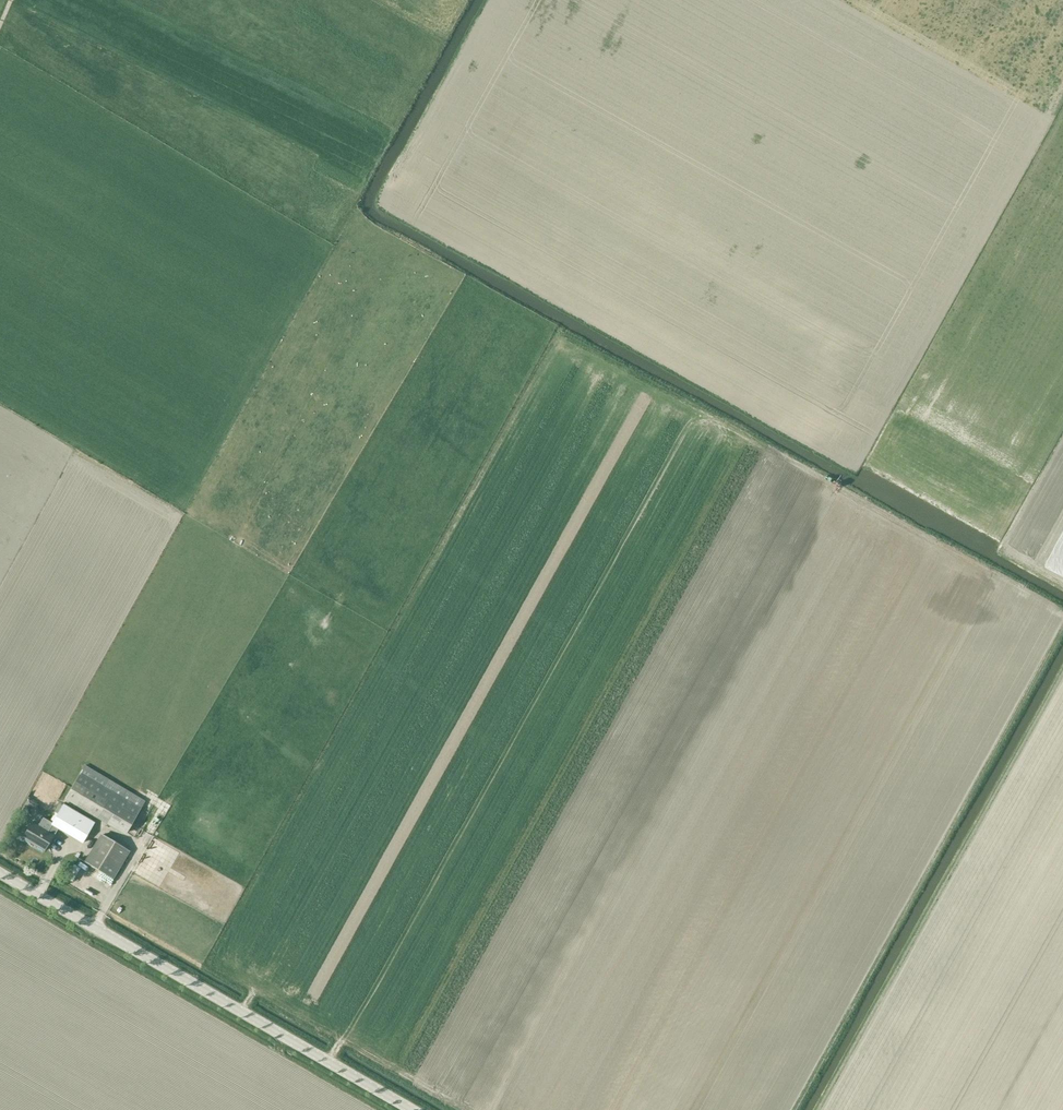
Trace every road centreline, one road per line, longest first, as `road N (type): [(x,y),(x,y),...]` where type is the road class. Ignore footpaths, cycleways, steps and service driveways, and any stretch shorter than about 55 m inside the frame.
road 1 (unclassified): [(413,1109),(0,874)]

